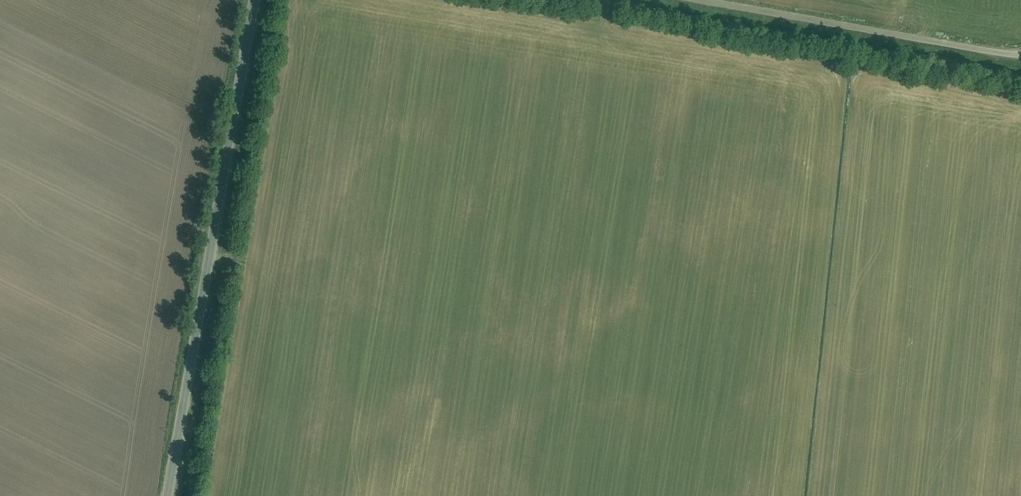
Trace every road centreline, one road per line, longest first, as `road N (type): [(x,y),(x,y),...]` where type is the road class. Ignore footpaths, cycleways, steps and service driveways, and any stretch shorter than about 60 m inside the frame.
road 1 (unclassified): [(169,495),(255,0)]
road 2 (unclassified): [(705,0),(1020,54)]

